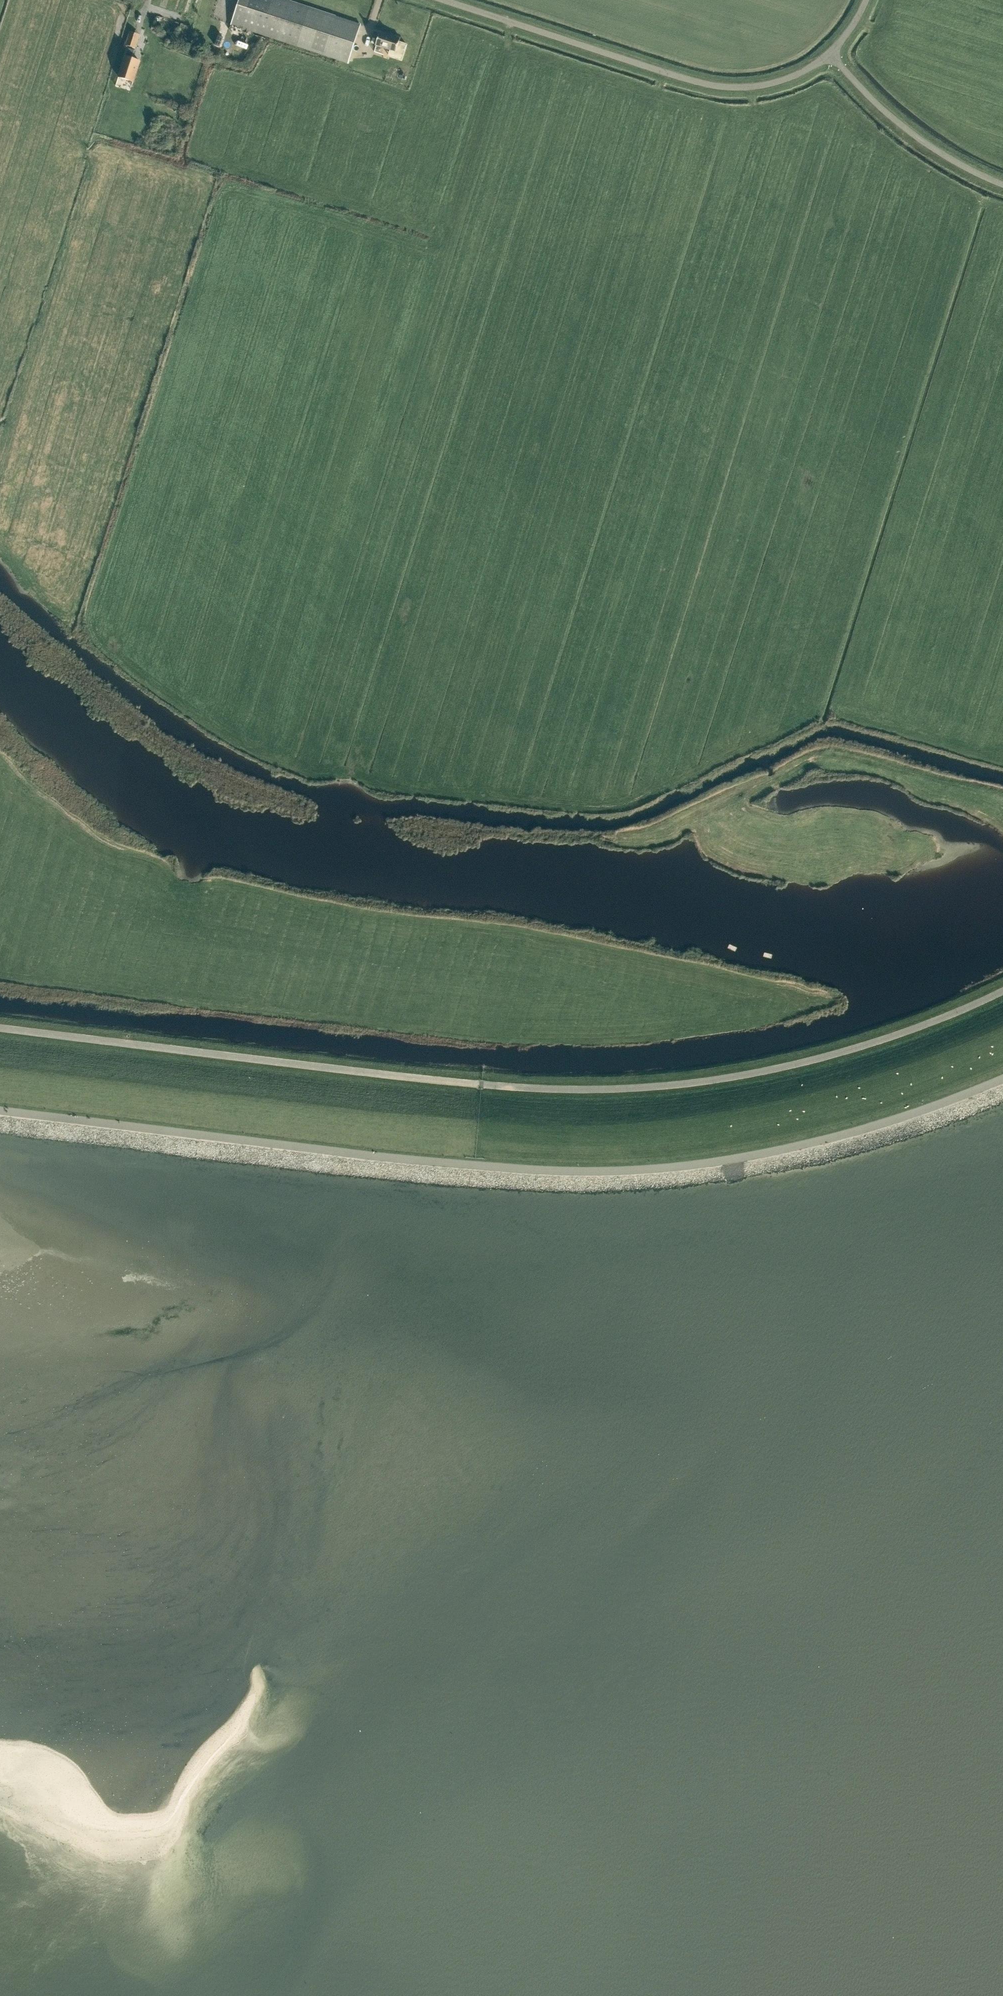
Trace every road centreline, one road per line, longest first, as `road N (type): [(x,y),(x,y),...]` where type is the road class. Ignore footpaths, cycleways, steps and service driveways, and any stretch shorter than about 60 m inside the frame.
road 1 (unclassified): [(1002,995),(901,1037),(775,1073),(593,1094),(434,1083),(0,1032)]
road 2 (unclassified): [(0,1120),(406,1169),(635,1176),(799,1154),(1002,1088)]
road 3 (unclassified): [(442,0),(704,83),(758,85),(806,71),(828,54)]
road 4 (unclassified): [(1002,183),(909,131),(828,54)]

